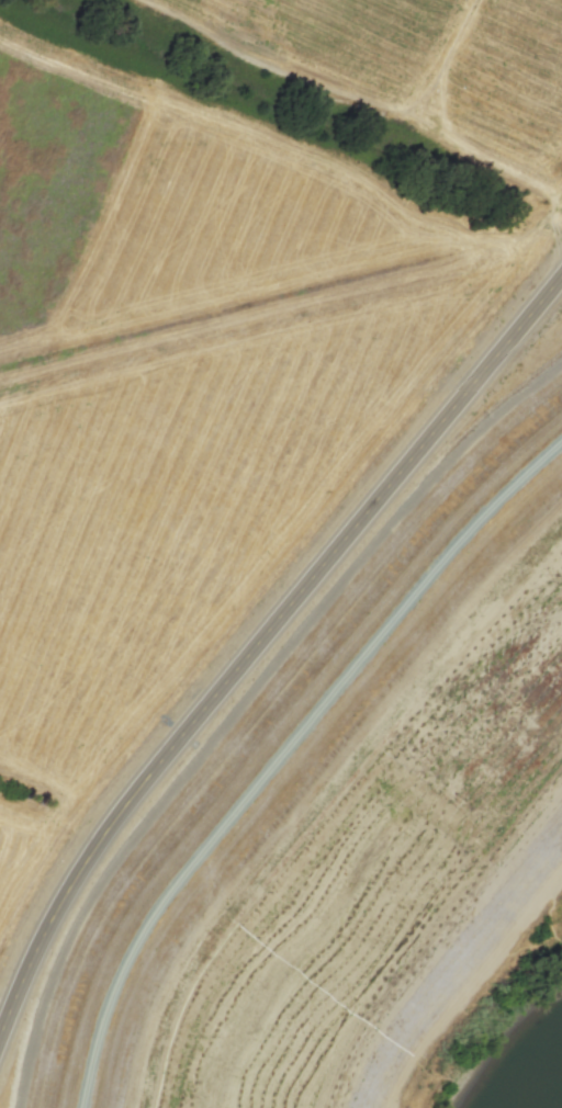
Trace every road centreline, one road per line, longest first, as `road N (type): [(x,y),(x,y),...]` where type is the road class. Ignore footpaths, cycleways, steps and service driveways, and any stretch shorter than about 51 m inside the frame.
road 1 (tertiary): [(561,276),(93,839),(44,927),(0,1035)]
road 2 (track): [(108,0),(544,192),(561,248)]
road 3 (residential): [(376,1107),(383,1081),(425,1020),(561,857)]

